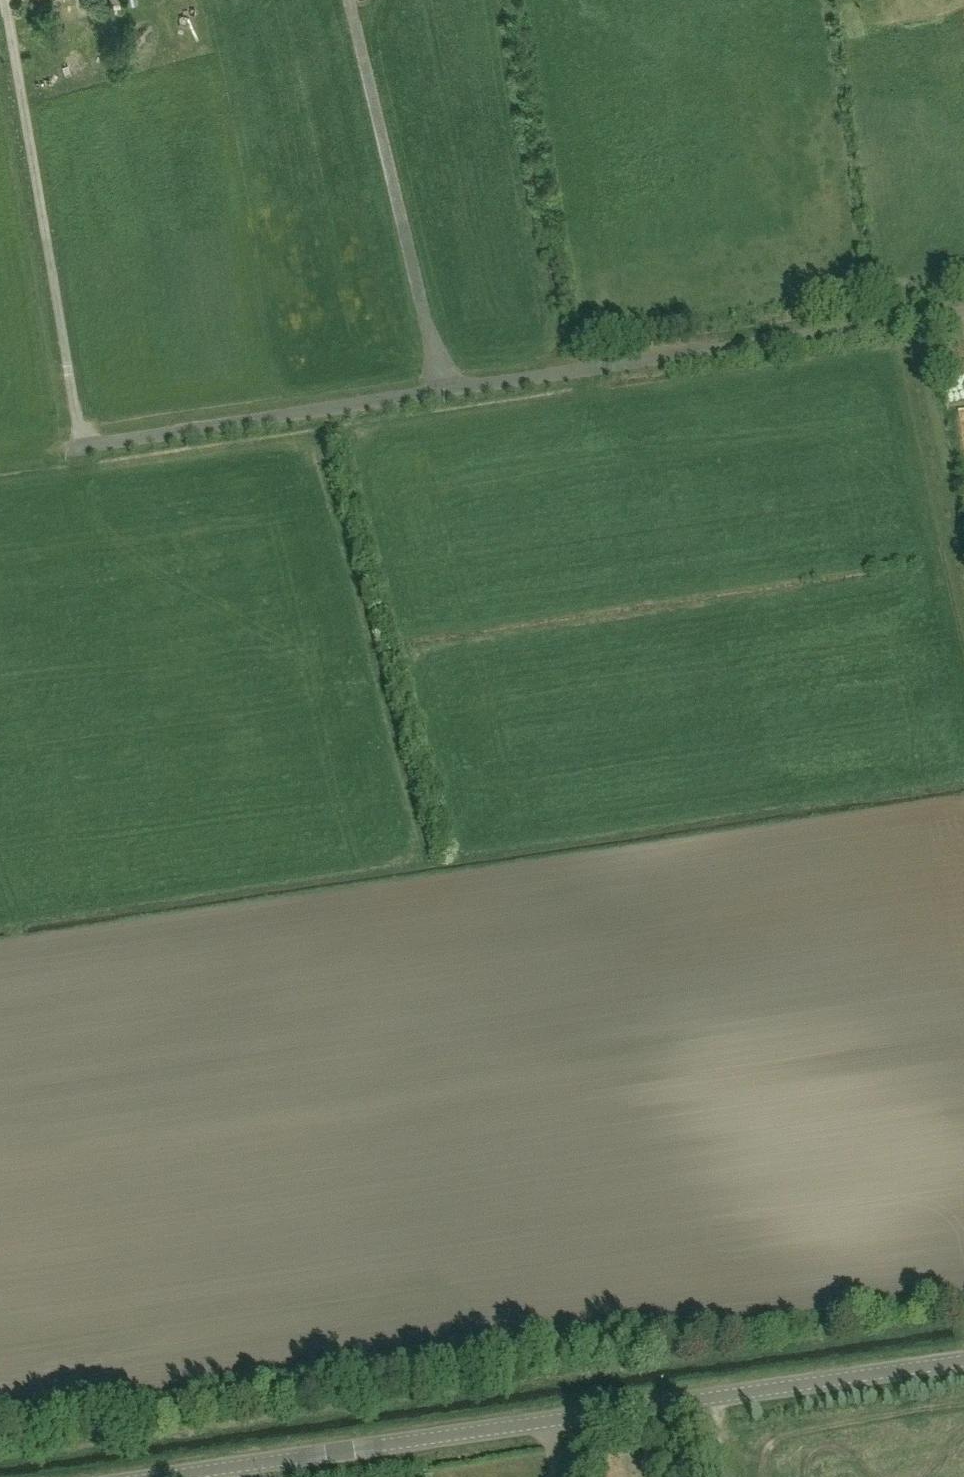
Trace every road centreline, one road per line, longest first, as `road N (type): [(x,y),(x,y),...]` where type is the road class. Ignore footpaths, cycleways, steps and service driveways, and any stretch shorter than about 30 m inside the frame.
road 1 (tertiary): [(157,1476),(963,1362)]
road 2 (unclassified): [(11,38),(81,445),(440,389)]
road 3 (unclassified): [(440,389),(963,311)]
road 4 (unclassified): [(349,0),(440,389)]

